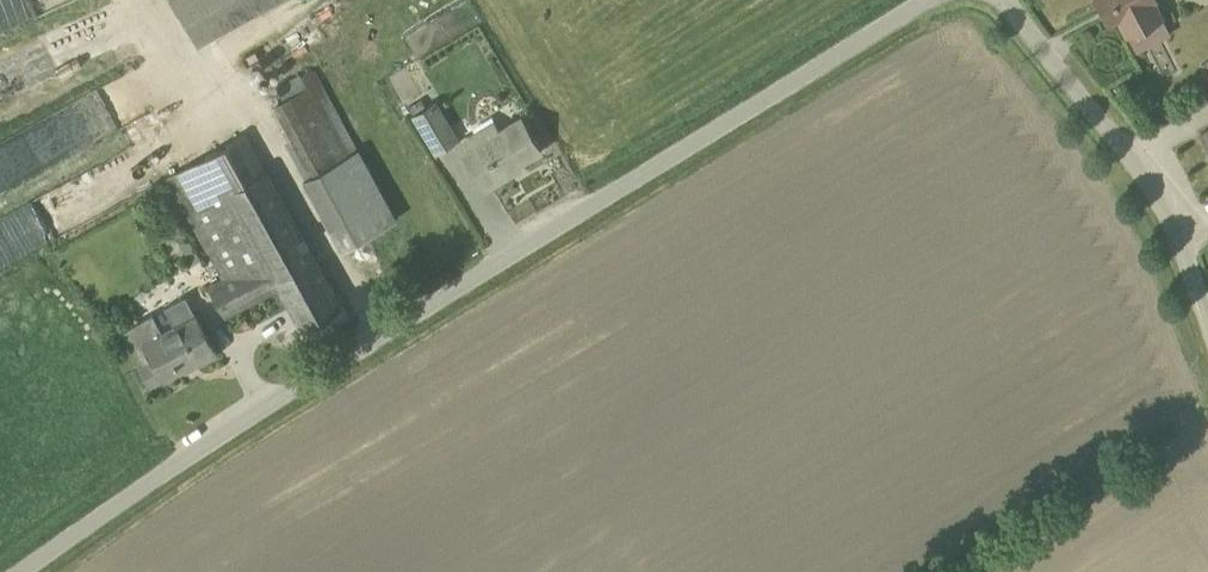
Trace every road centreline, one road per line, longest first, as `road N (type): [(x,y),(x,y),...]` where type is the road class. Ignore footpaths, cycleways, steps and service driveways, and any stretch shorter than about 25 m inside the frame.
road 1 (unclassified): [(36,571),(327,374),(919,0)]
road 2 (unclassified): [(1207,334),(1171,228),(1122,138),(1000,0)]

